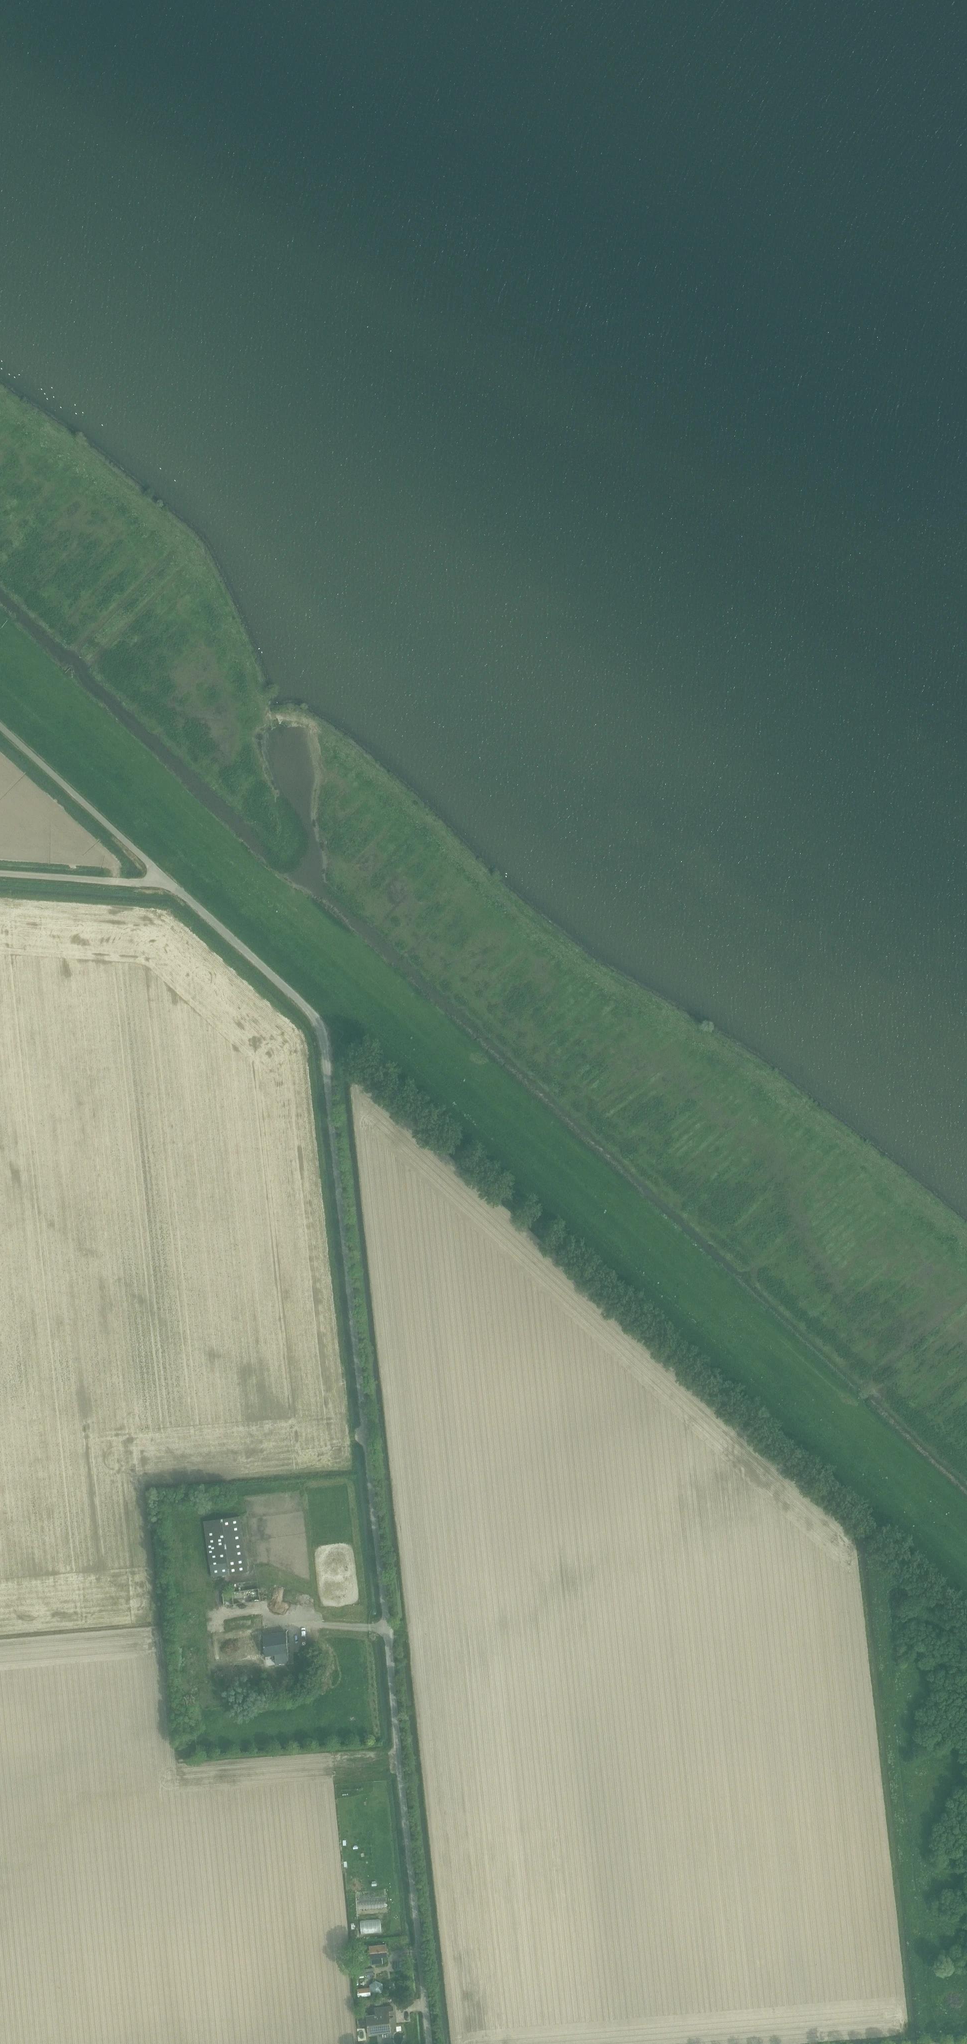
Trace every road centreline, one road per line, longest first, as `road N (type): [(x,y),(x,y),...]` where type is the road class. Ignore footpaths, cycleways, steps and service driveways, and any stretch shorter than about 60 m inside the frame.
road 1 (unclassified): [(430,2043),(323,1041),(304,1005),(167,879)]
road 2 (track): [(966,1565),(348,1006)]
road 3 (track): [(0,681),(348,1006)]
road 4 (unclassified): [(167,879),(0,726)]
road 5 (unclassified): [(167,879),(0,873)]

